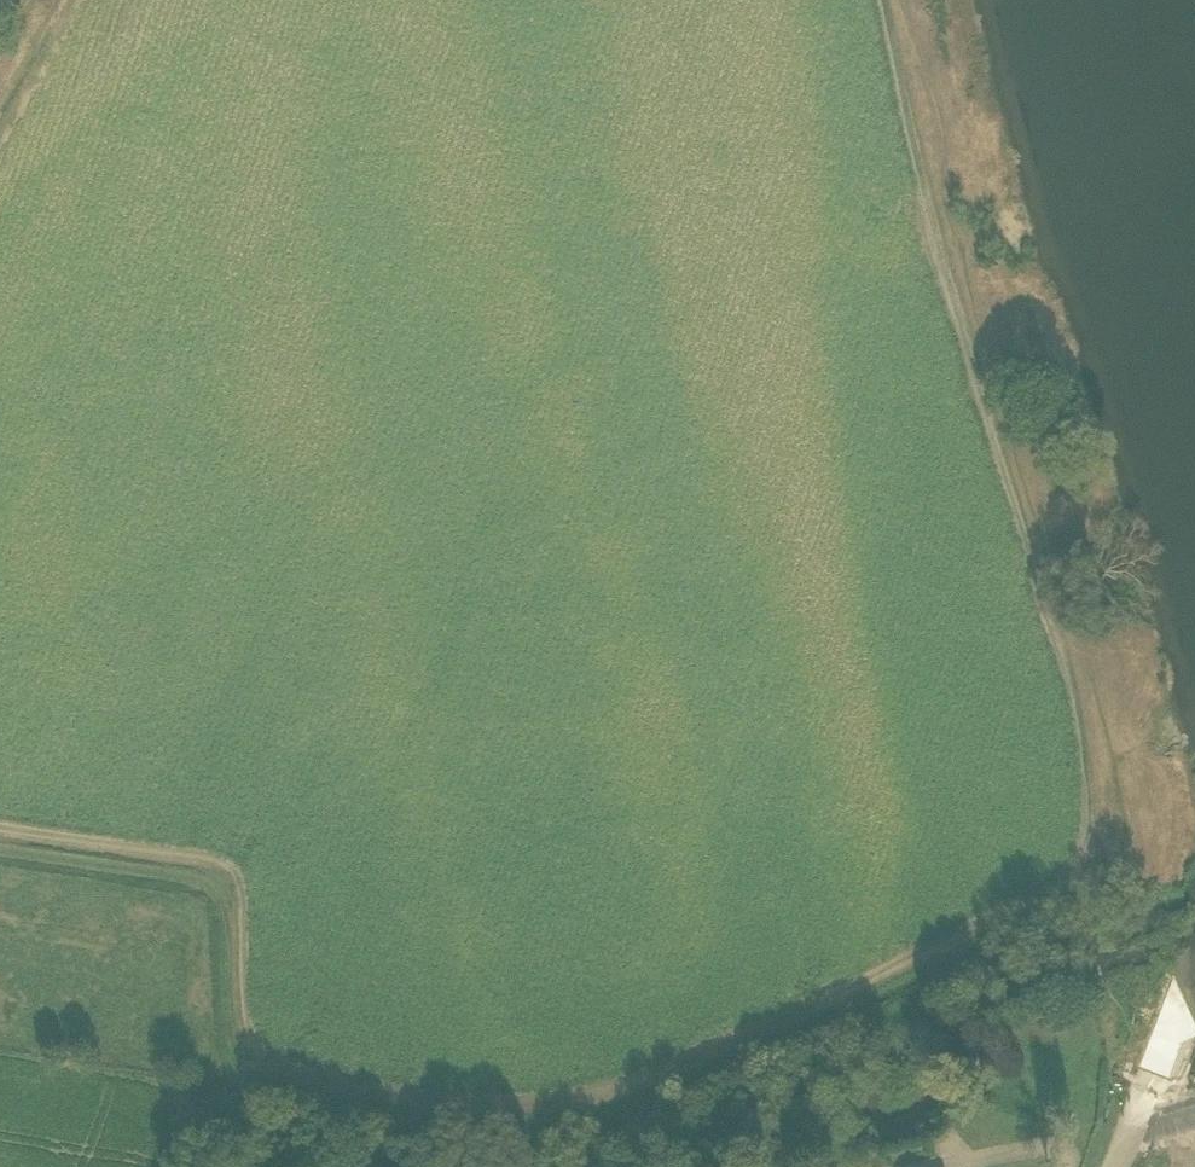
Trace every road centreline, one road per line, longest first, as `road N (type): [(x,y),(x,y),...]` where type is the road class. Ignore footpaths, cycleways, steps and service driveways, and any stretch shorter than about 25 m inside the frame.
road 1 (track): [(0,849),(205,881),(225,902),(231,1056),(243,1087),(566,1133),(667,1103),(739,1056),(902,994),(1072,896)]
road 2 (tertiary): [(1118,1166),(1194,983)]
road 3 (track): [(1111,747),(1122,813),(1115,860),(1072,896)]
road 4 (track): [(1073,1166),(1053,1148),(947,1166)]

